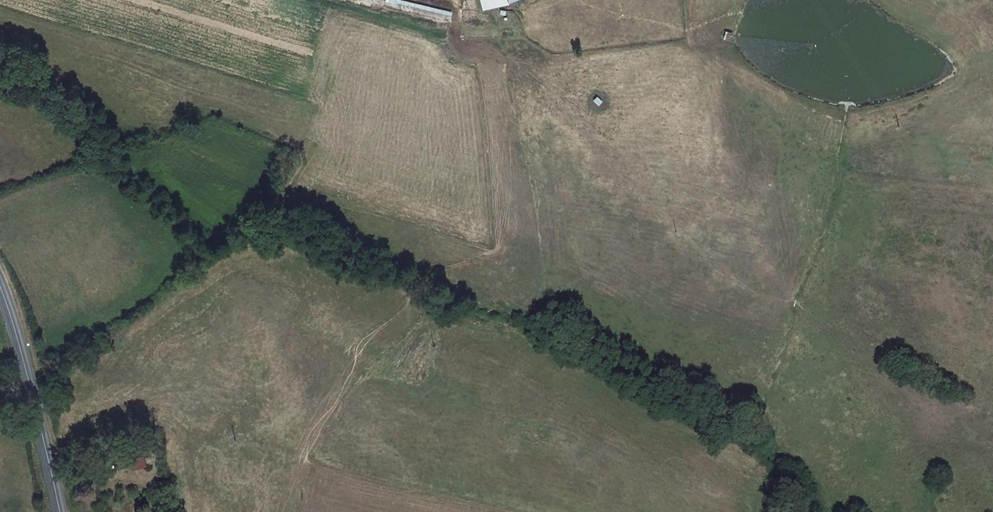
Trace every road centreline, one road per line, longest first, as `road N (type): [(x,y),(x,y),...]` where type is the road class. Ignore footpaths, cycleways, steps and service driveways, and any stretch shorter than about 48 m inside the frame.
road 1 (tertiary): [(57,511),(0,289)]

